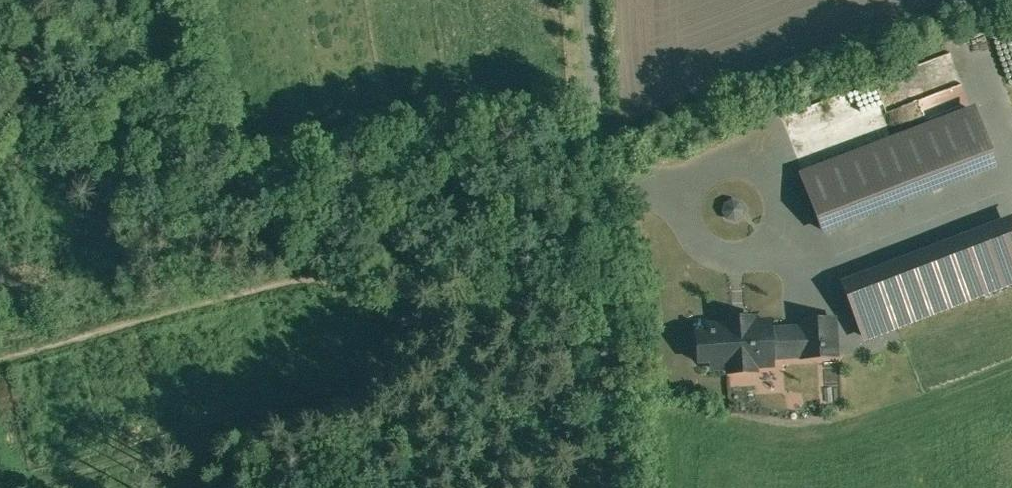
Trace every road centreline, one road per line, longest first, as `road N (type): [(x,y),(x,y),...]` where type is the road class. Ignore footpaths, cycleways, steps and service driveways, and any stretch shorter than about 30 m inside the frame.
road 1 (track): [(605,270),(381,325),(316,280),(0,362)]
road 2 (unclassified): [(616,487),(598,0)]
road 3 (track): [(381,325),(358,390),(12,487)]

